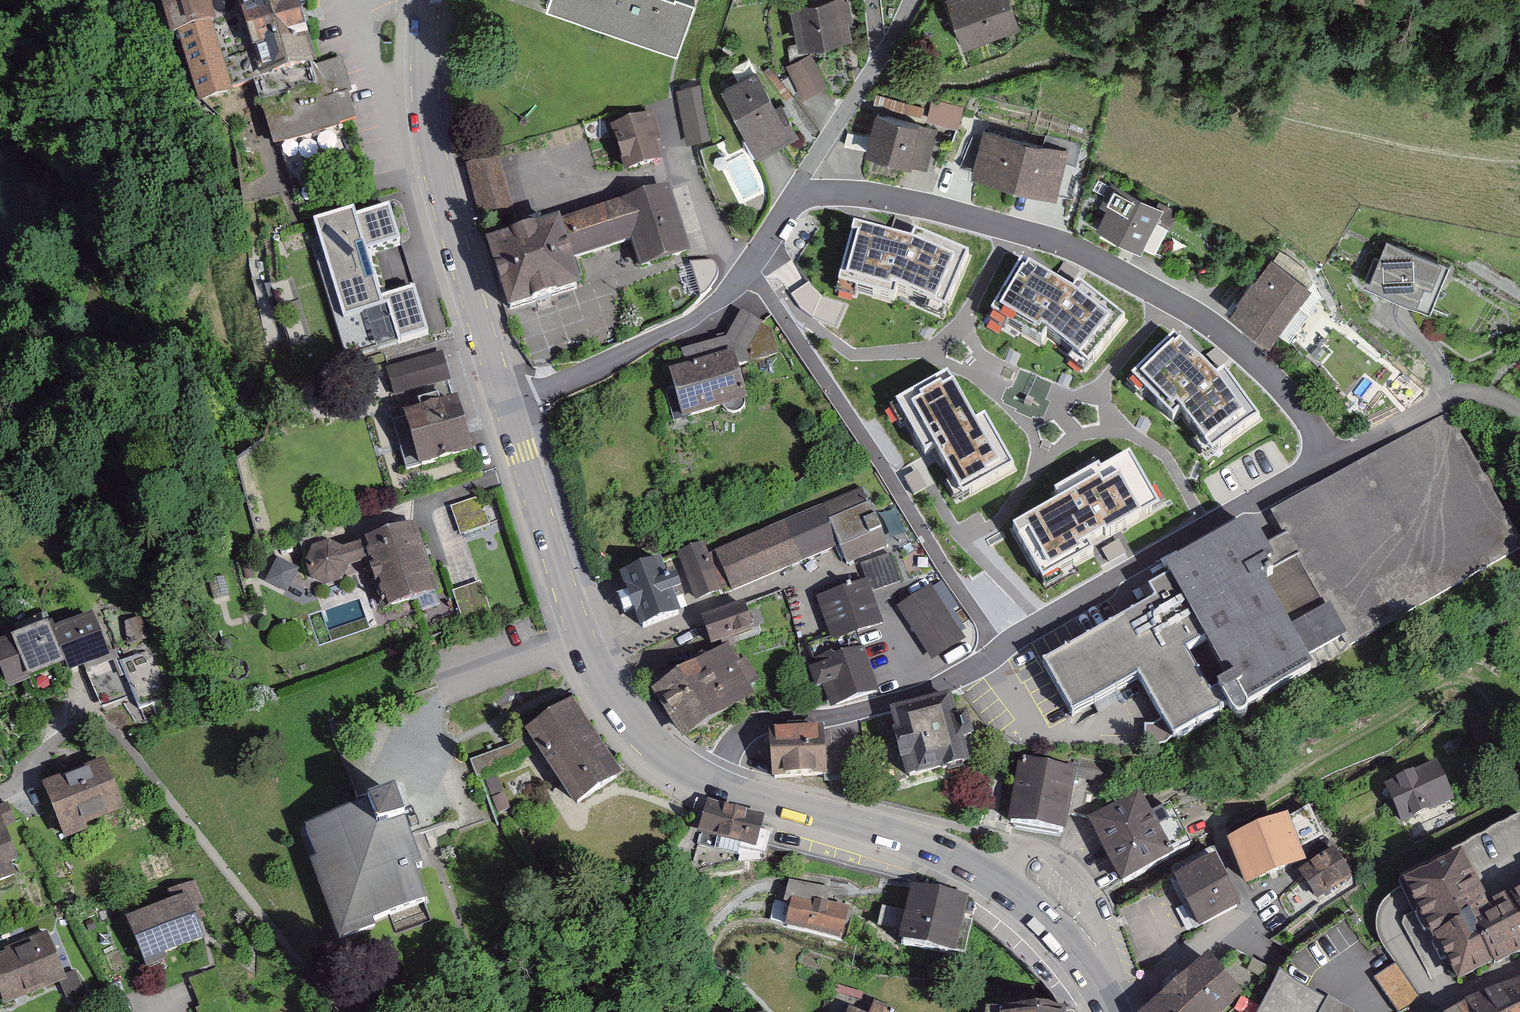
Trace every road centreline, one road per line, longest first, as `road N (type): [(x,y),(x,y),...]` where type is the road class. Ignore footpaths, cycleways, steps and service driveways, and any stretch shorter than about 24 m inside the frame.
road 1 (residential): [(1324,463),(927,694),(756,732),(718,787)]
road 2 (residential): [(1324,463),(1278,381),(1224,328),(1095,258),(923,205),(803,195)]
road 3 (secondary): [(718,787),(649,741),(598,672),(504,404)]
road 4 (secondary): [(504,404),(438,183),(424,107),(425,0)]
road 5 (secondary): [(990,879),(928,847),(718,787)]
road 6 (residential): [(504,404),(682,332),(736,283)]
road 7 (residential): [(990,879),(1029,848),(1060,857),(1091,882),(1107,935),(1102,998)]
road 8 (residential): [(695,176),(547,215),(532,168)]
road 9 (secondary): [(1102,998),(1041,919),(990,879)]
road 10 (residential): [(803,195),(878,64)]
road 11 (residential): [(1449,396),(1324,463)]

